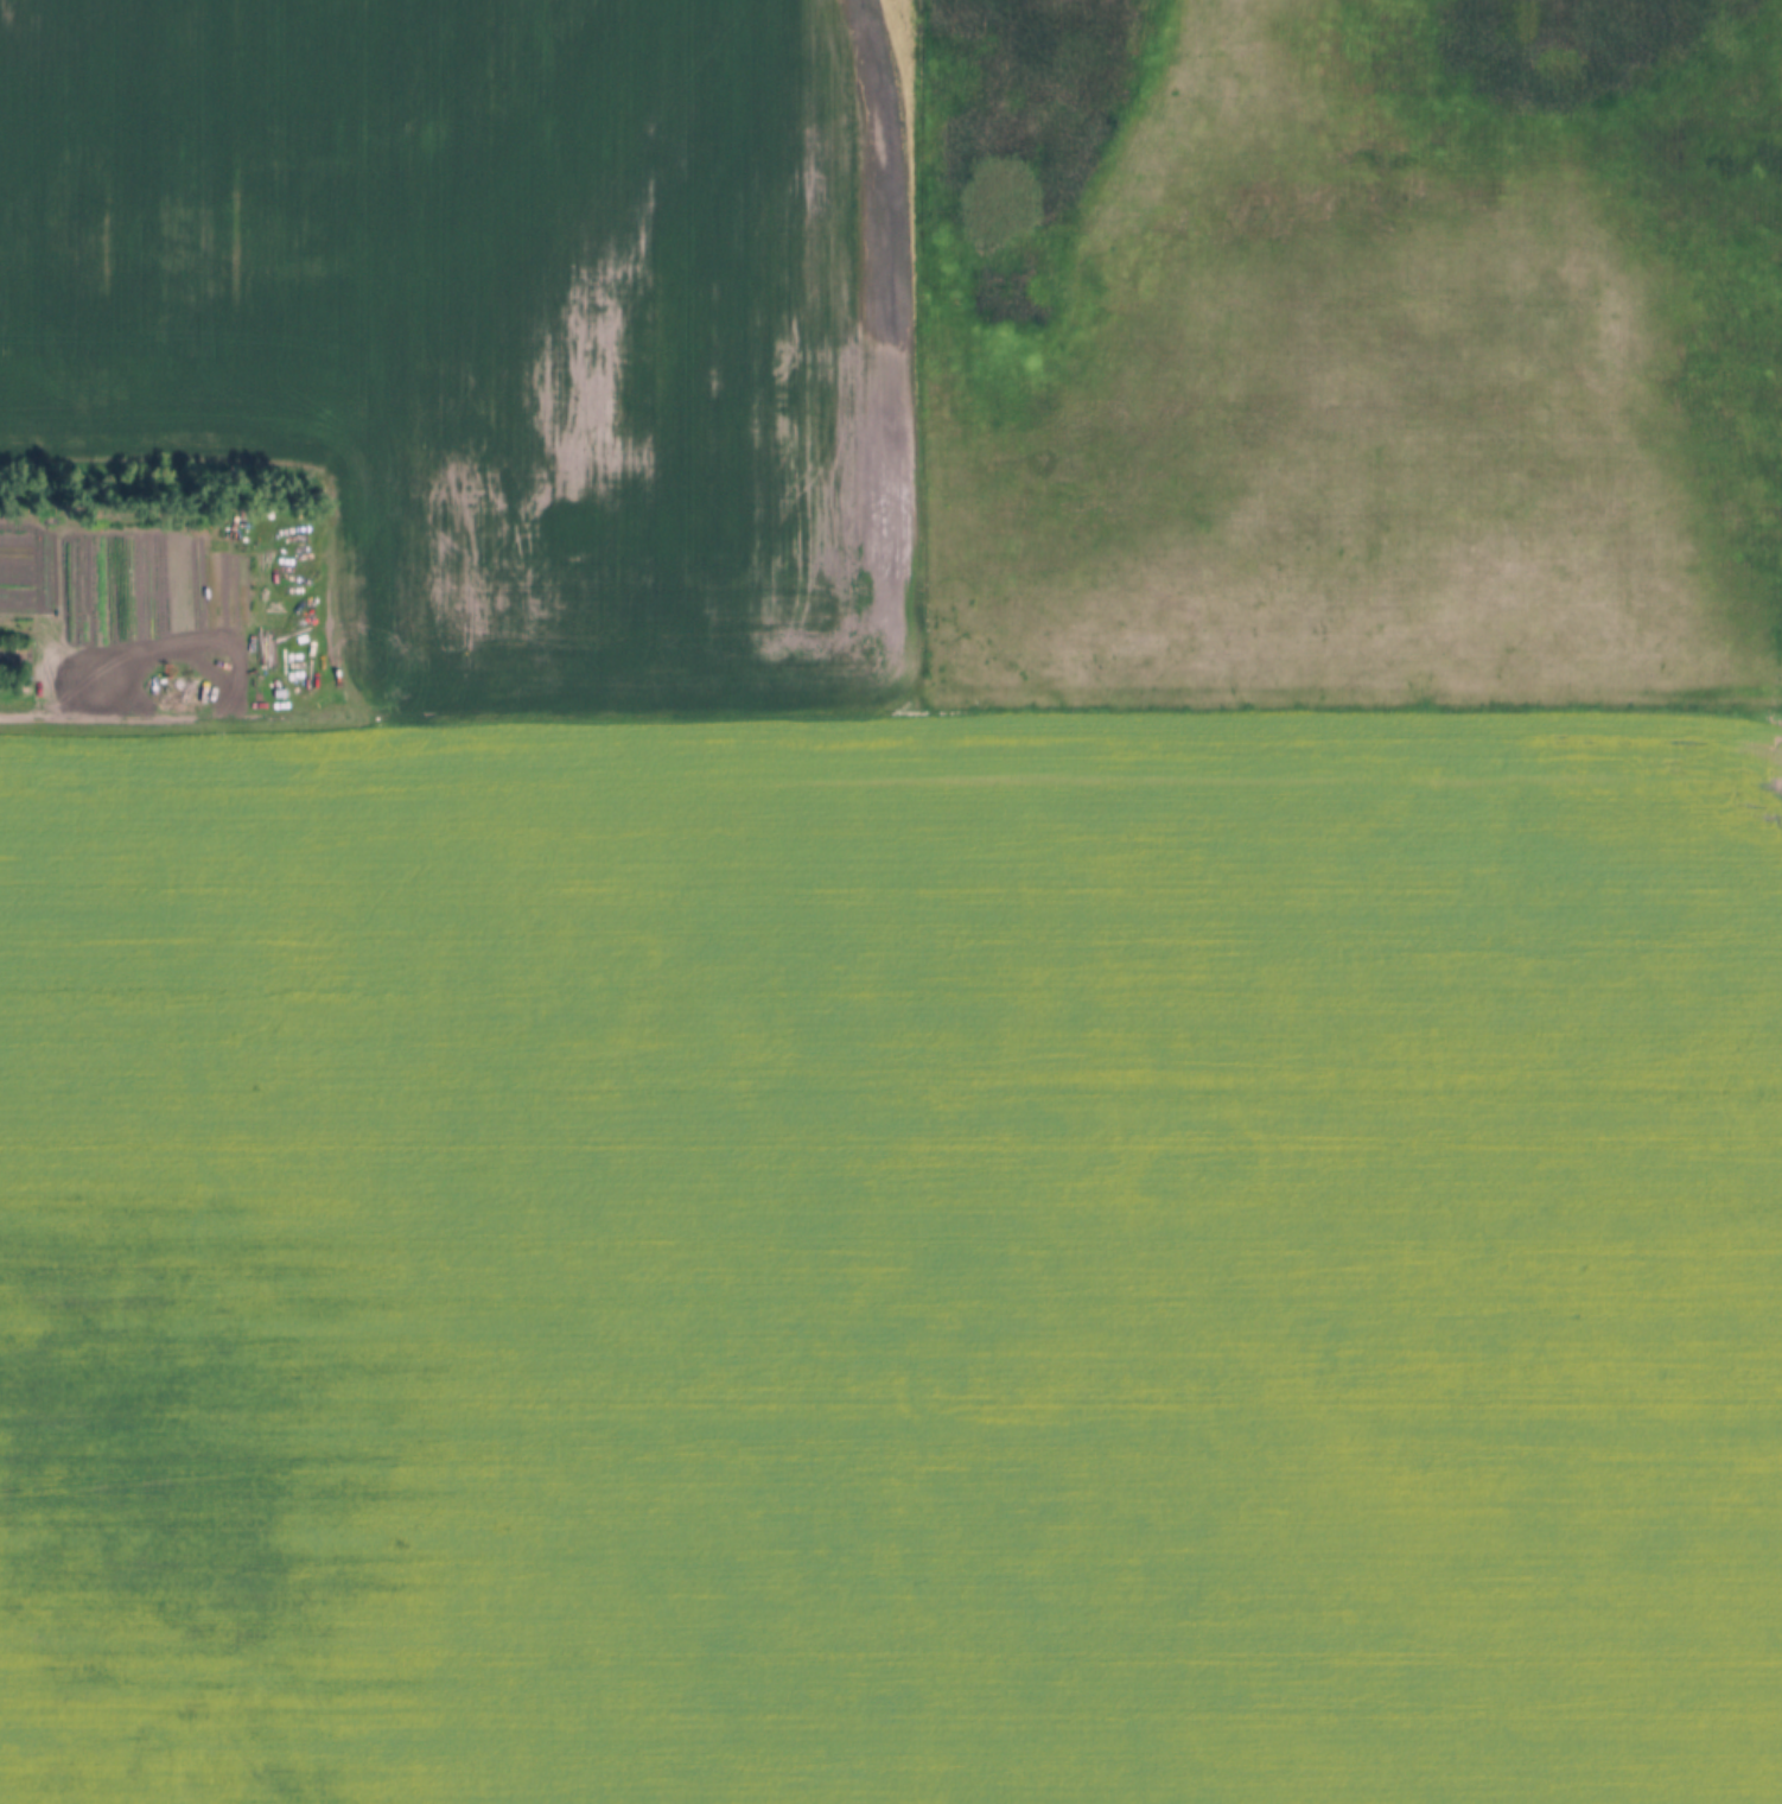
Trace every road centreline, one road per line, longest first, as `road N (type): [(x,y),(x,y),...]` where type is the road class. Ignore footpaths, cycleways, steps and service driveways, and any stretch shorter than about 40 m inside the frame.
road 1 (track): [(1781,712),(1229,707),(0,718)]

